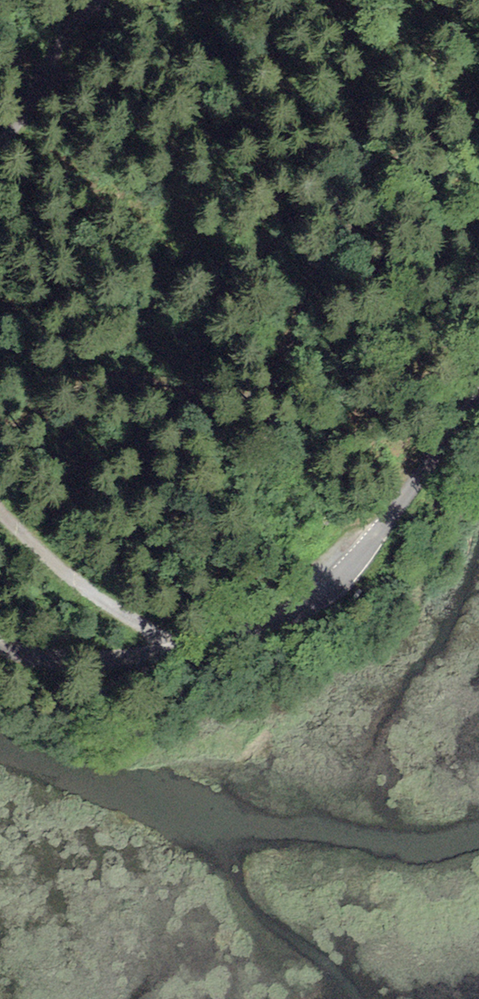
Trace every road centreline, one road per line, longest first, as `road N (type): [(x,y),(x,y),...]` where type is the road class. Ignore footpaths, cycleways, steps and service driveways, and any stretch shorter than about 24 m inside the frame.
road 1 (unclassified): [(153,654),(257,629),(313,595),(390,518),(478,391)]
road 2 (track): [(183,647),(93,597),(0,512)]
road 3 (track): [(0,154),(26,119),(59,45),(108,0)]
road 4 (unclassified): [(153,654),(62,659),(0,644)]

